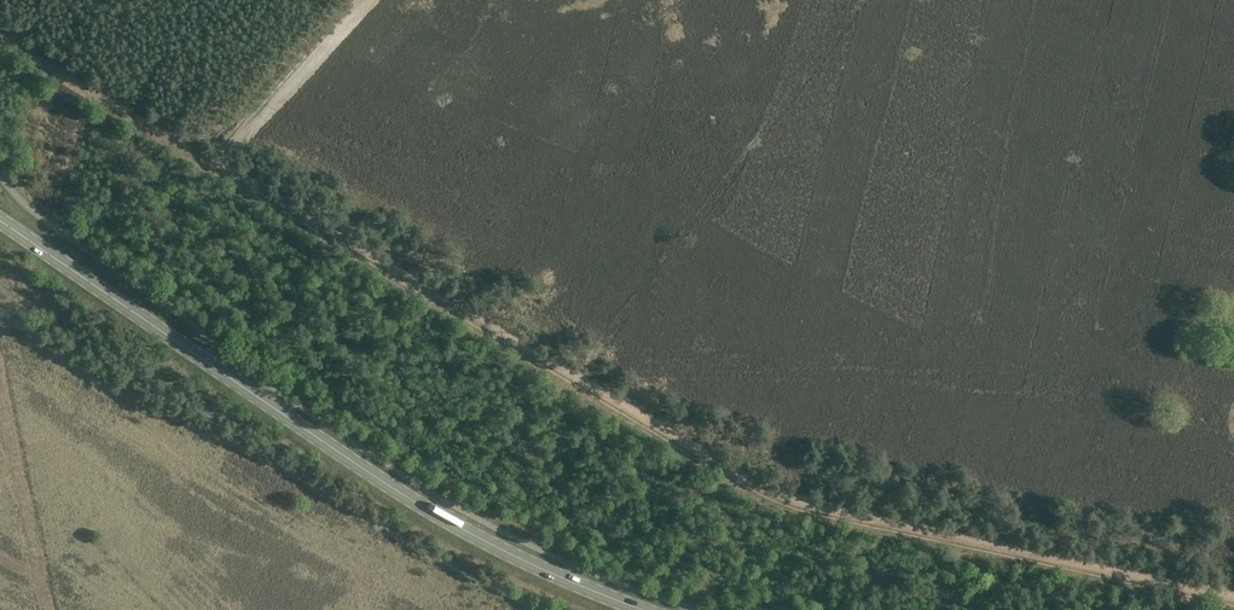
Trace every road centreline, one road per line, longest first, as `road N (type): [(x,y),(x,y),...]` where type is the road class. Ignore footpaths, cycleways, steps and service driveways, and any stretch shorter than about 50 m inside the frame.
road 1 (track): [(1233,602),(771,496),(216,165)]
road 2 (primary): [(639,609),(507,554),(414,500),(0,219)]
road 3 (track): [(216,165),(0,34)]
road 4 (track): [(216,165),(370,0)]

